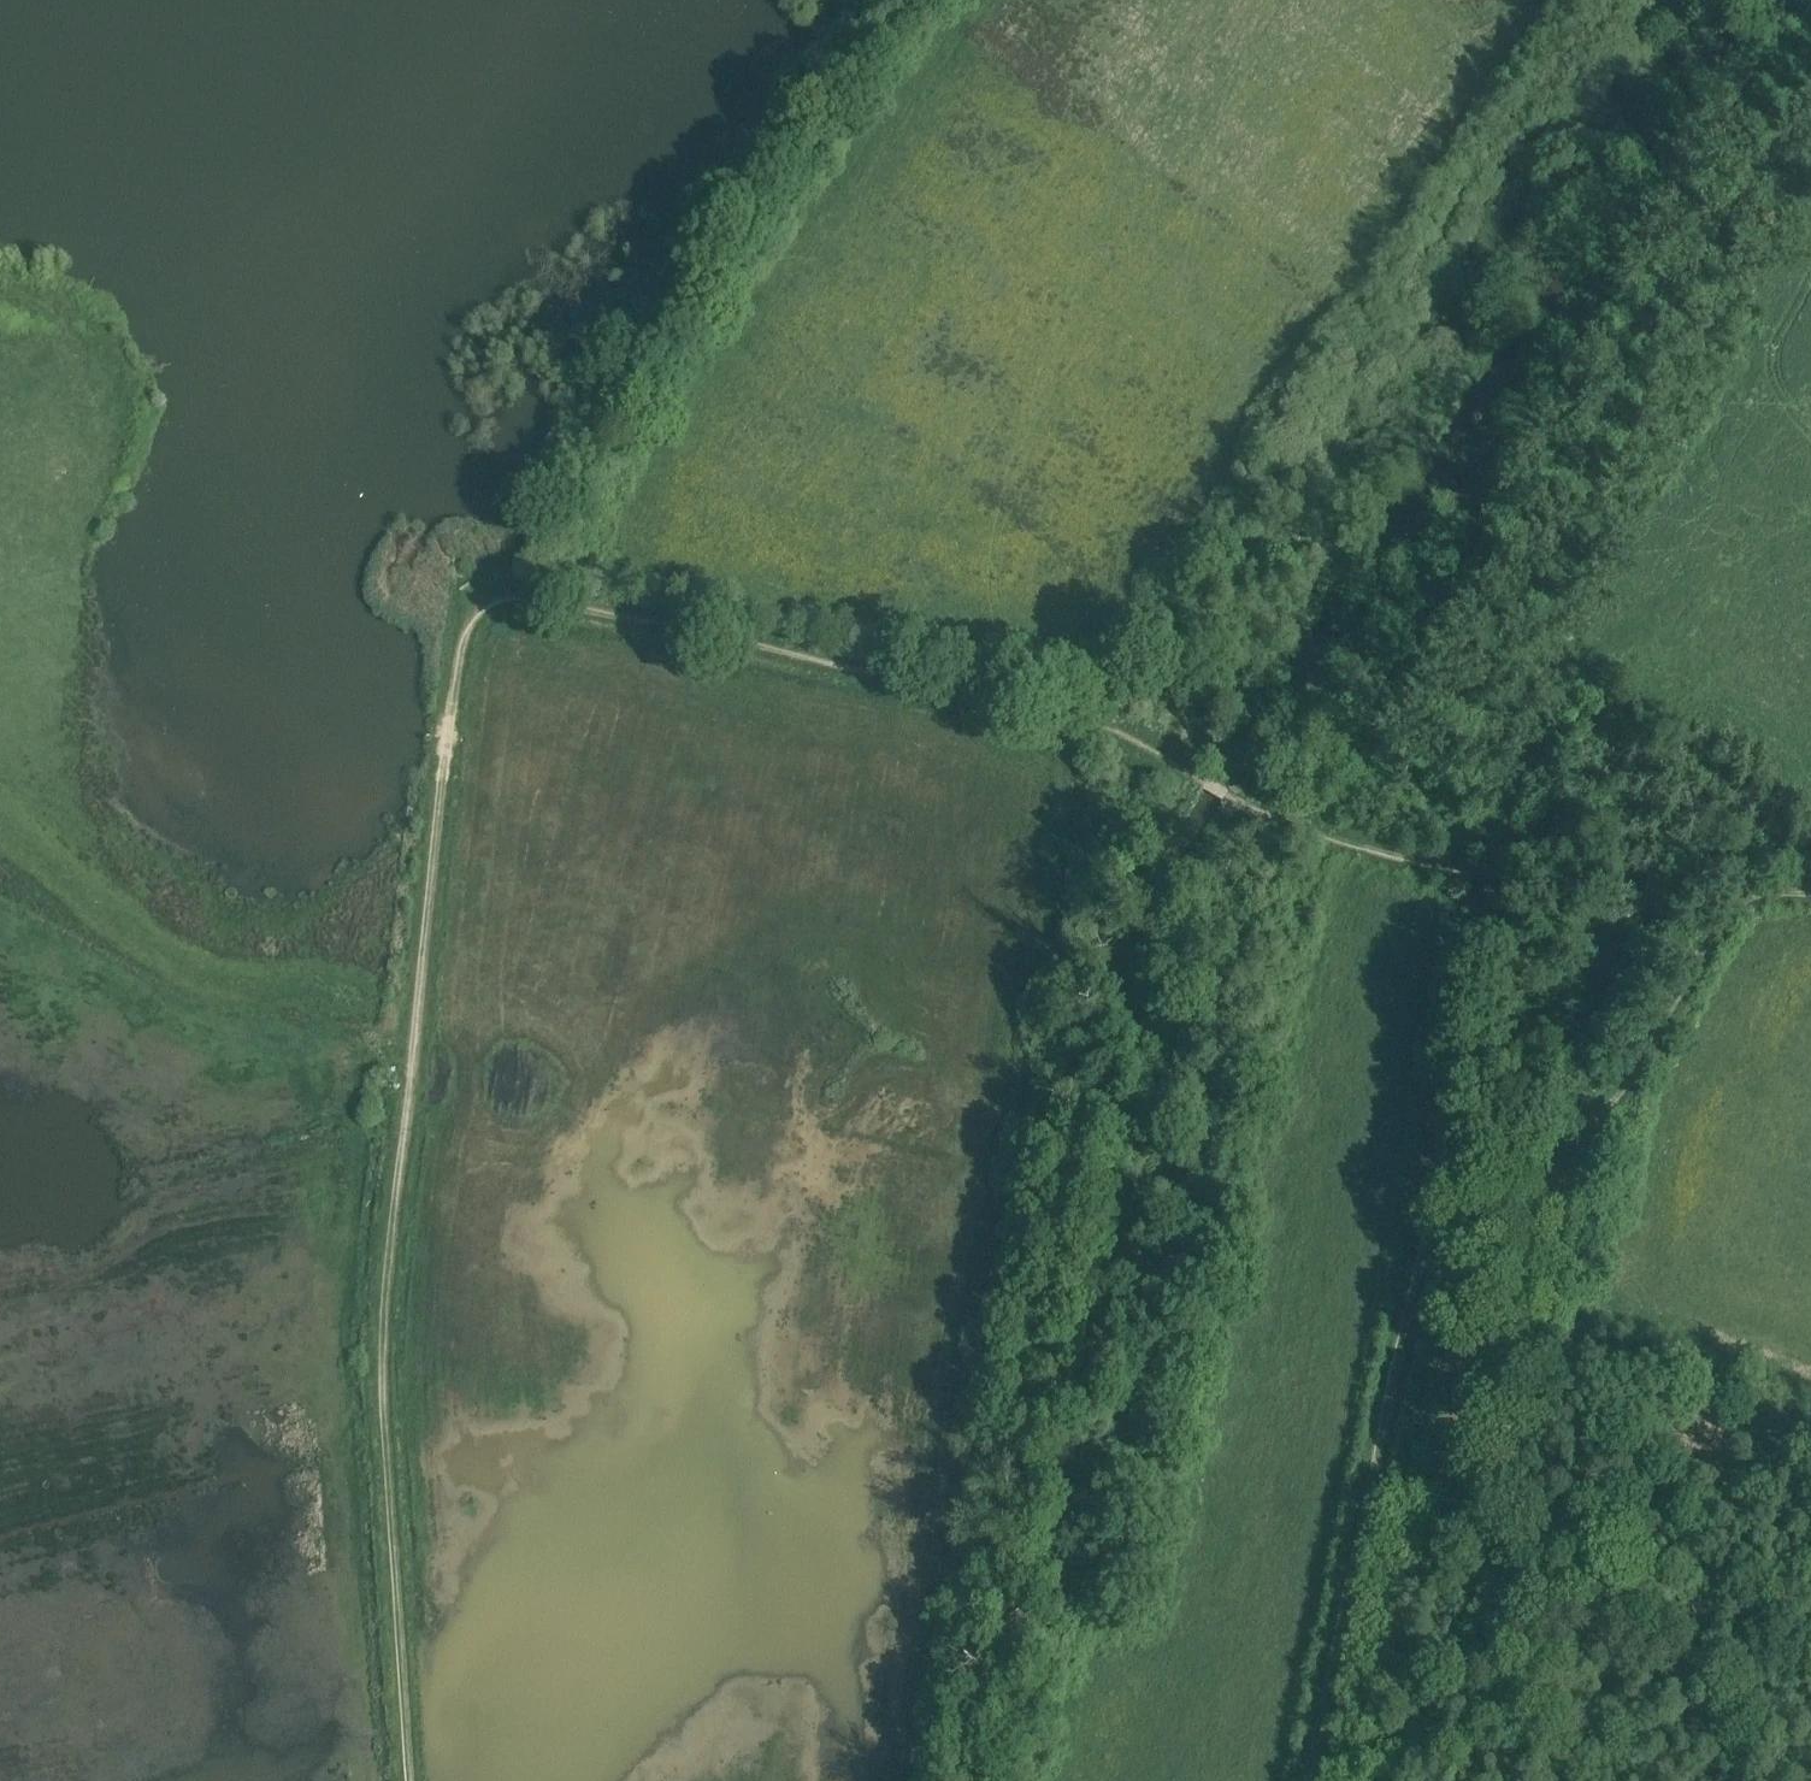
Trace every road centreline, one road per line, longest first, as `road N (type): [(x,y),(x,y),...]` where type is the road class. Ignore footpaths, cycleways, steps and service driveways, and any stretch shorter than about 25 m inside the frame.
road 1 (track): [(1216,781),(1032,691),(887,665),(599,581),(515,583),(475,599),(380,1383),(411,1780)]
road 2 (track): [(1738,879),(1637,1048),(1590,1106),(1531,1132),(1485,1137),(1451,1156),(1312,1780)]

